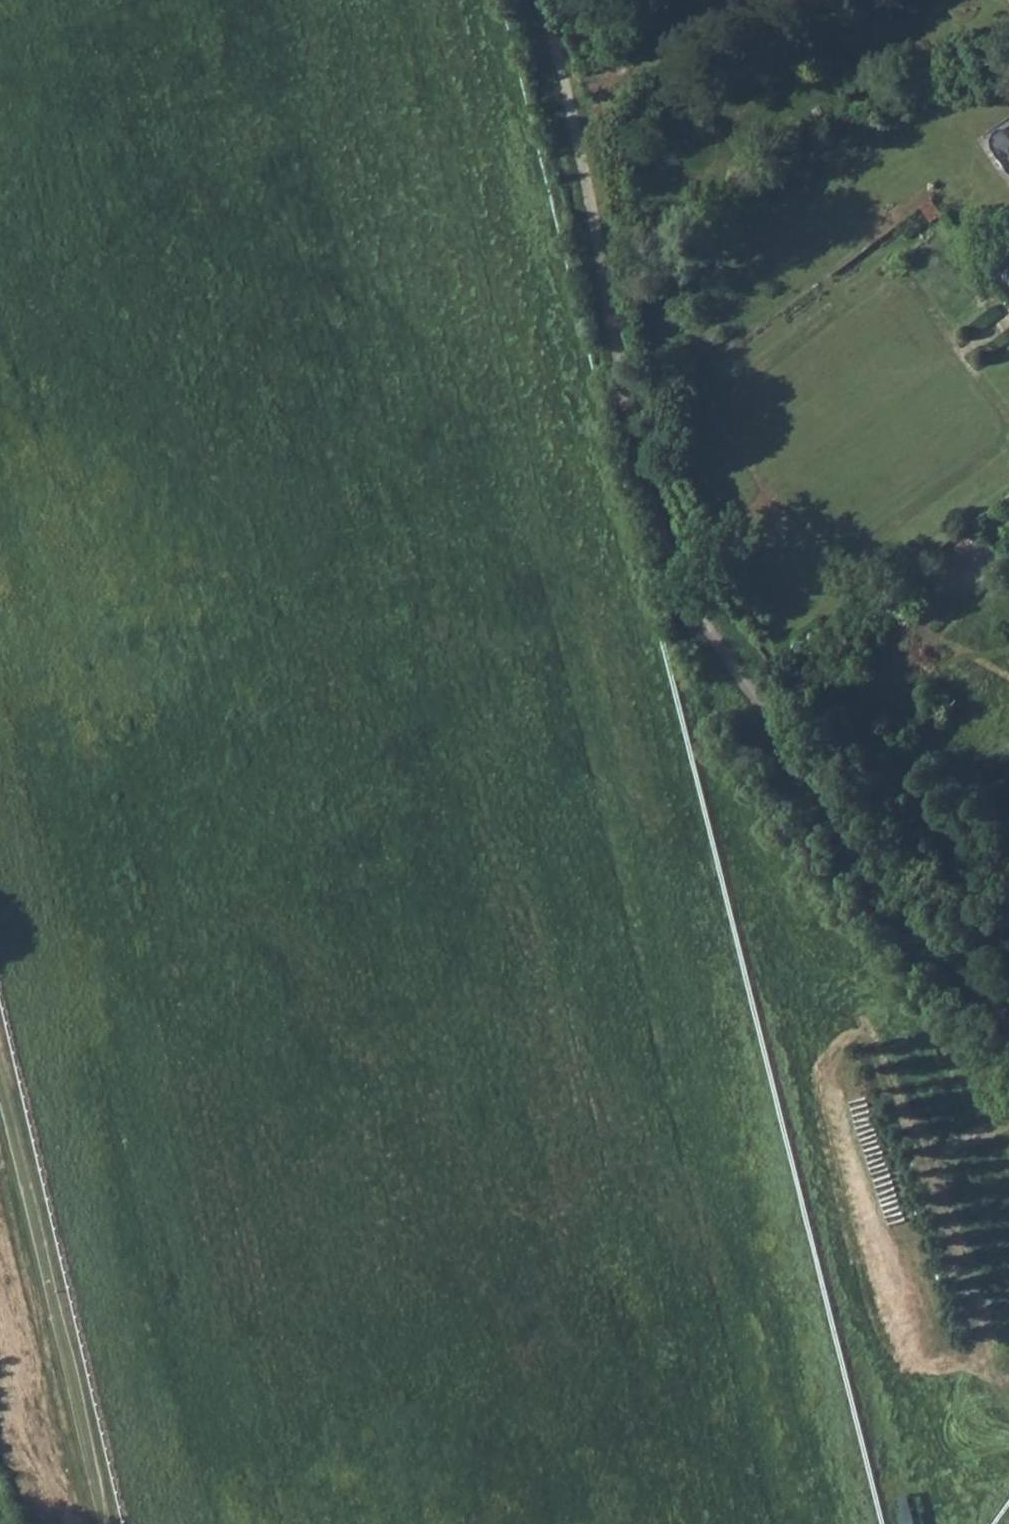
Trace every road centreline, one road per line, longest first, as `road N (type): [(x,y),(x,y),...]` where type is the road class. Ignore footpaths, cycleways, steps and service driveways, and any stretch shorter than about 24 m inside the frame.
road 1 (track): [(1006,1015),(877,881),(687,570),(610,367),(528,0)]

